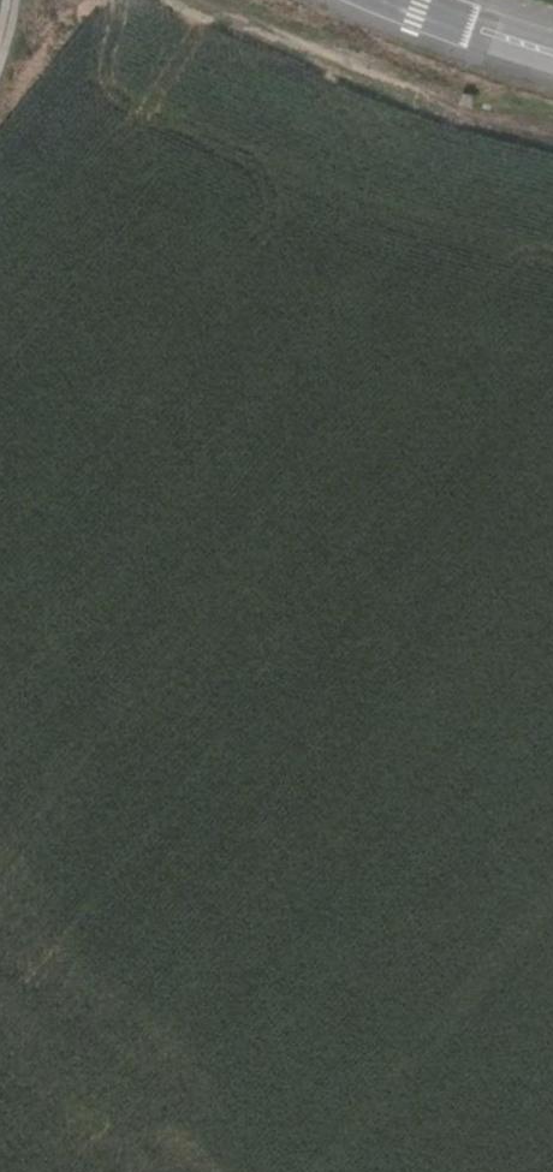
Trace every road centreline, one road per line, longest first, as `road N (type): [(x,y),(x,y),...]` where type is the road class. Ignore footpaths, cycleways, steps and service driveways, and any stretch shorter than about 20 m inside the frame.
road 1 (tertiary): [(552,54),(400,0)]

